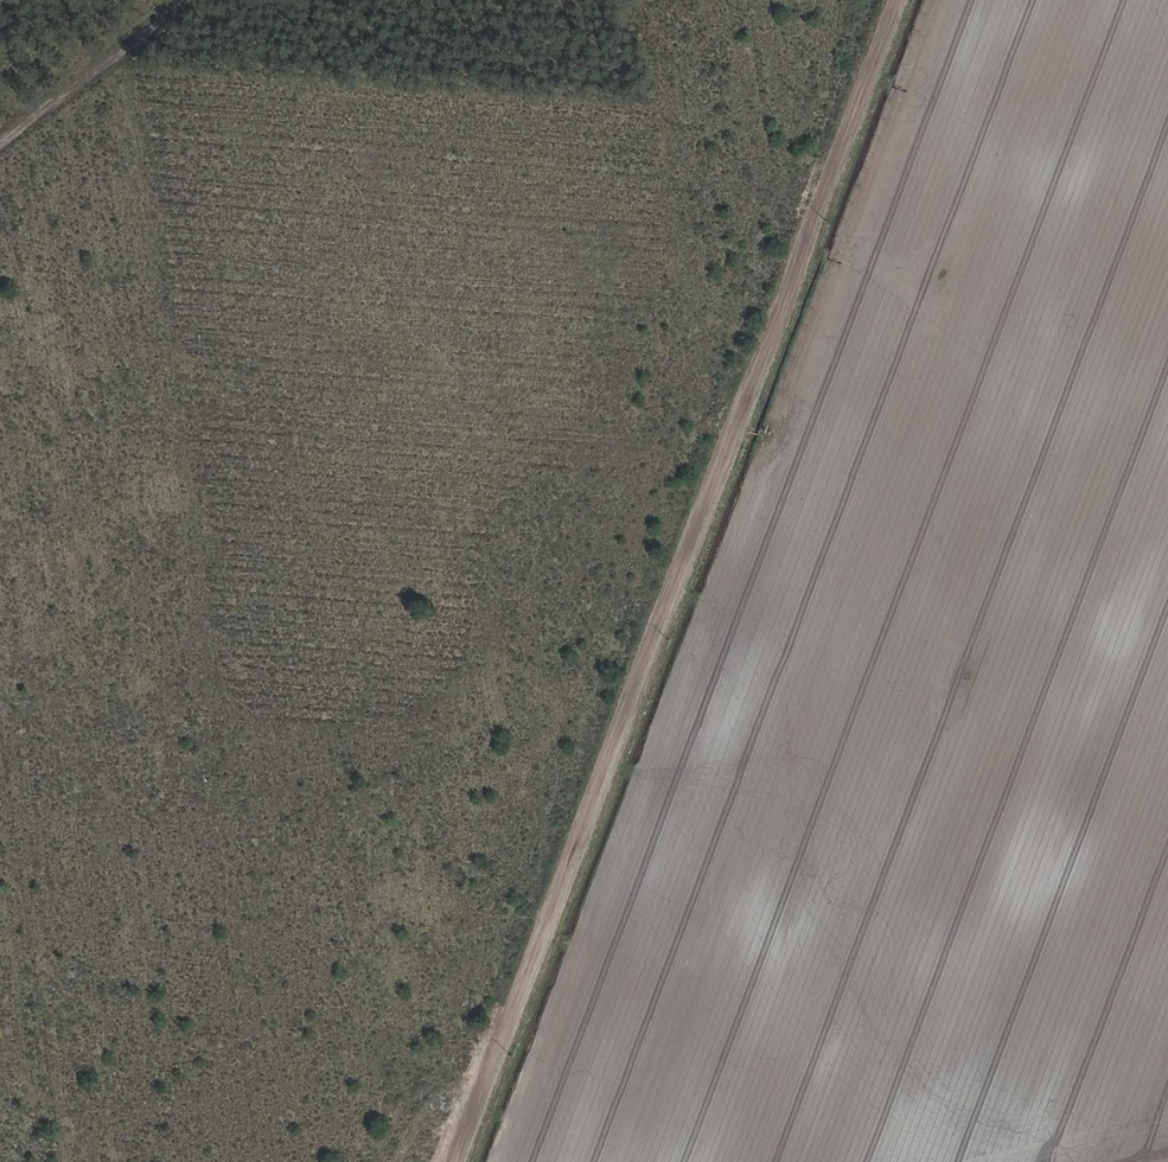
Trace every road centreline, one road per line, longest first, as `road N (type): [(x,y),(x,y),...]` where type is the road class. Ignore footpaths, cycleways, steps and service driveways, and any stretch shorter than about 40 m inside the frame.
road 1 (track): [(0,142),(188,0)]

